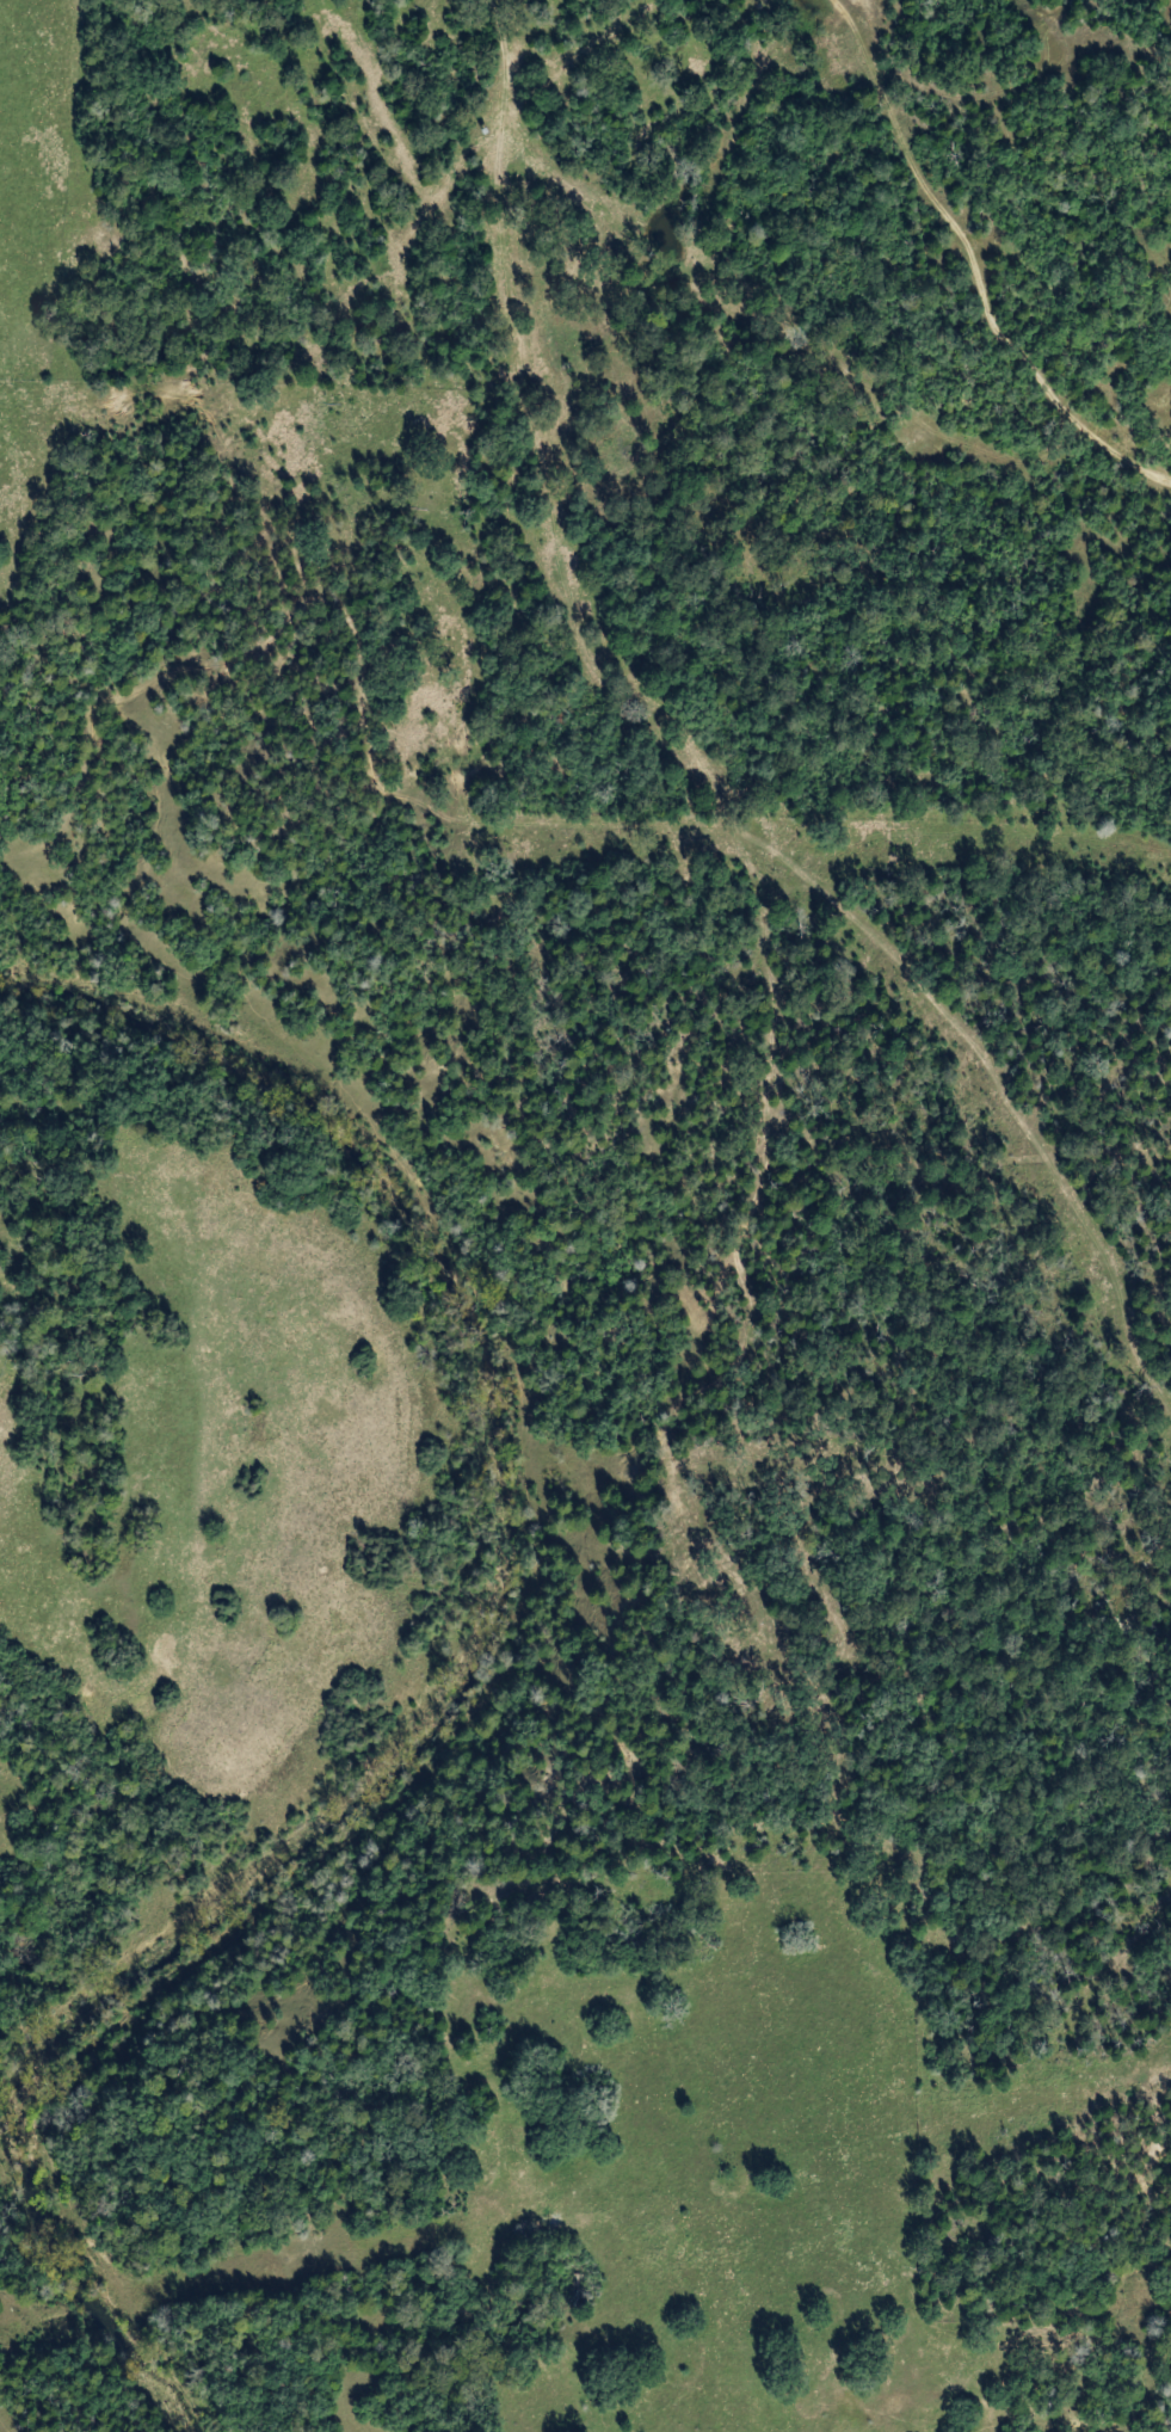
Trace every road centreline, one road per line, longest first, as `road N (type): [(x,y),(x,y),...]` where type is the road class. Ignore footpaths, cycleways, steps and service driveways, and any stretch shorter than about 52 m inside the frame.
road 1 (residential): [(1170,485),(1054,400),(955,227),(845,96),(846,16),(835,0)]

